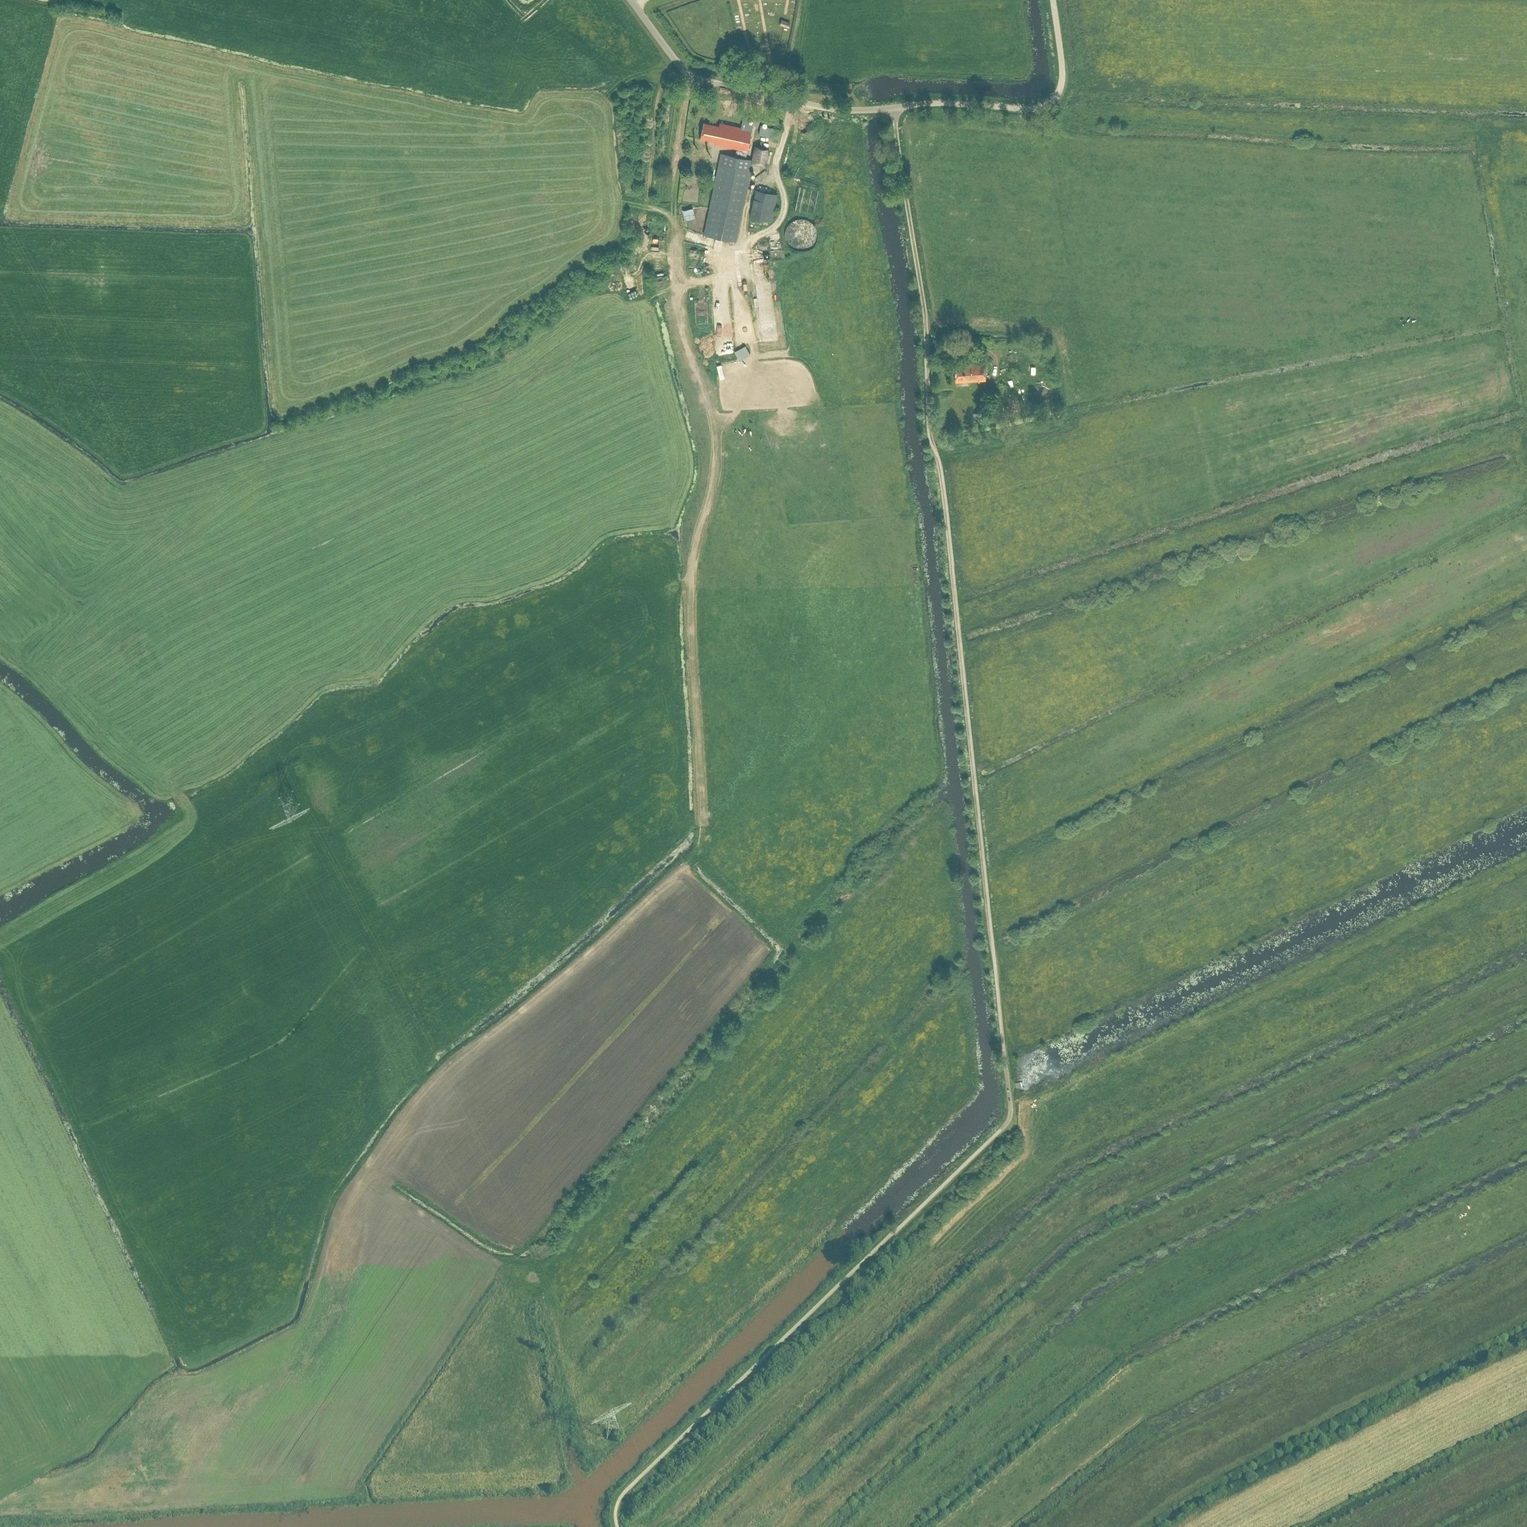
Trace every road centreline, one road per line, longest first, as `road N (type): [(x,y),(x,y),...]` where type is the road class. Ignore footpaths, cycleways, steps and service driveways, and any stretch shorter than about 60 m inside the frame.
road 1 (unclassified): [(893,107),(827,108),(692,77),(630,0)]
road 2 (track): [(893,107),(926,371)]
road 3 (unclassified): [(893,107),(1046,105),(1063,74),(1053,0)]

